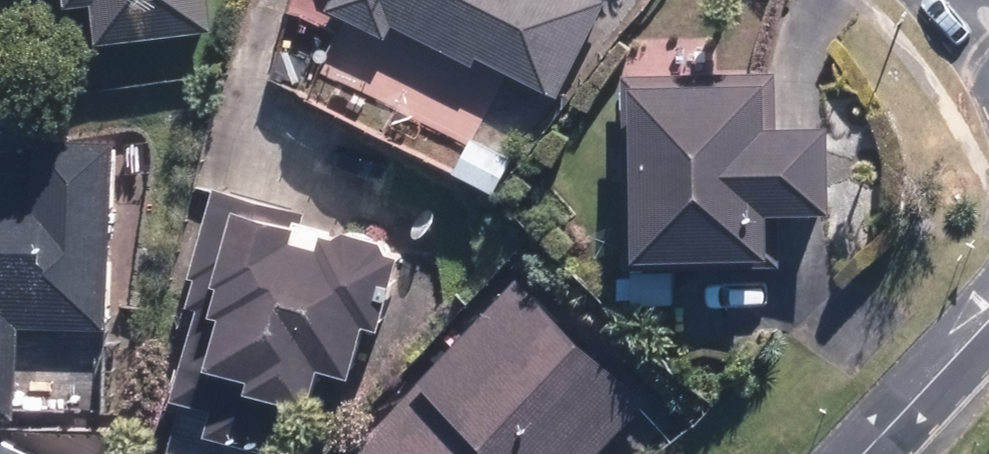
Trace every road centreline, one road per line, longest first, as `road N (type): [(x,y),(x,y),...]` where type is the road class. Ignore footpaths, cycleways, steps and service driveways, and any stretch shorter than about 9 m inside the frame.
road 1 (residential): [(988,311),(855,453)]

